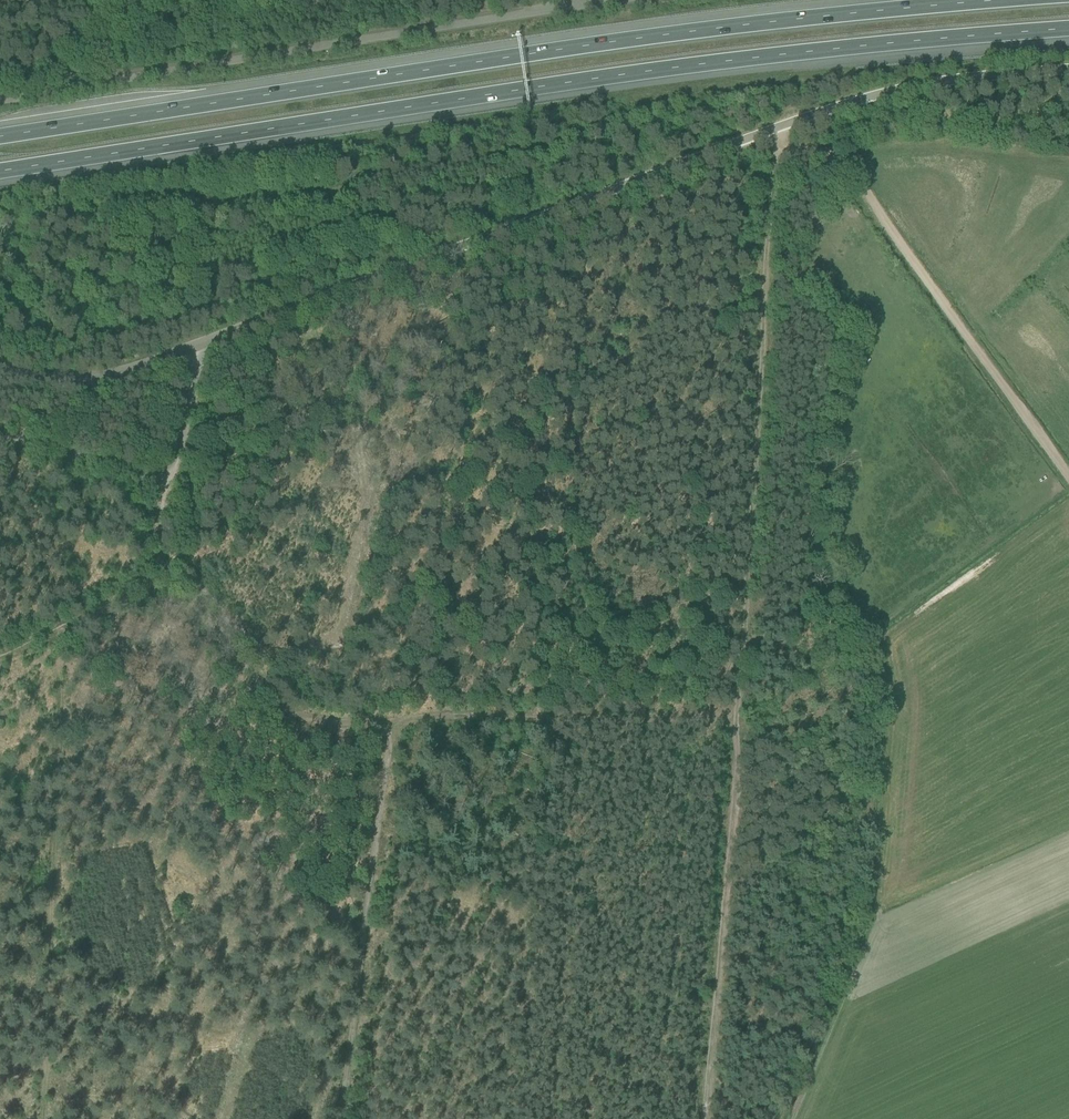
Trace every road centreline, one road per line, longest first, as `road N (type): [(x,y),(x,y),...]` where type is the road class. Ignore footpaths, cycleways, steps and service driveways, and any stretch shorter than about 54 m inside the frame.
road 1 (motorway): [(0,171),(597,78),(1068,28)]
road 2 (motorway): [(1004,0),(584,46),(0,137)]
road 3 (unclassified): [(204,341),(760,135),(997,60),(1068,57)]
road 4 (track): [(164,579),(289,709),(321,725),(730,720)]
road 5 (unclassified): [(0,101),(615,0)]
road 6 (track): [(56,632),(34,1118)]
road 7 (track): [(1068,480),(829,158),(766,151)]
road 8 (track): [(757,307),(730,720)]
road 9 (track): [(730,720),(699,1118)]
road 10 (track): [(394,725),(339,1118)]
road 11 (unclassified): [(204,341),(169,483),(0,431)]
road 12 (unclassified): [(204,341),(155,361),(75,372),(0,365)]
road 13 (track): [(0,658),(164,579)]
road 14 (track): [(766,151),(757,307)]

